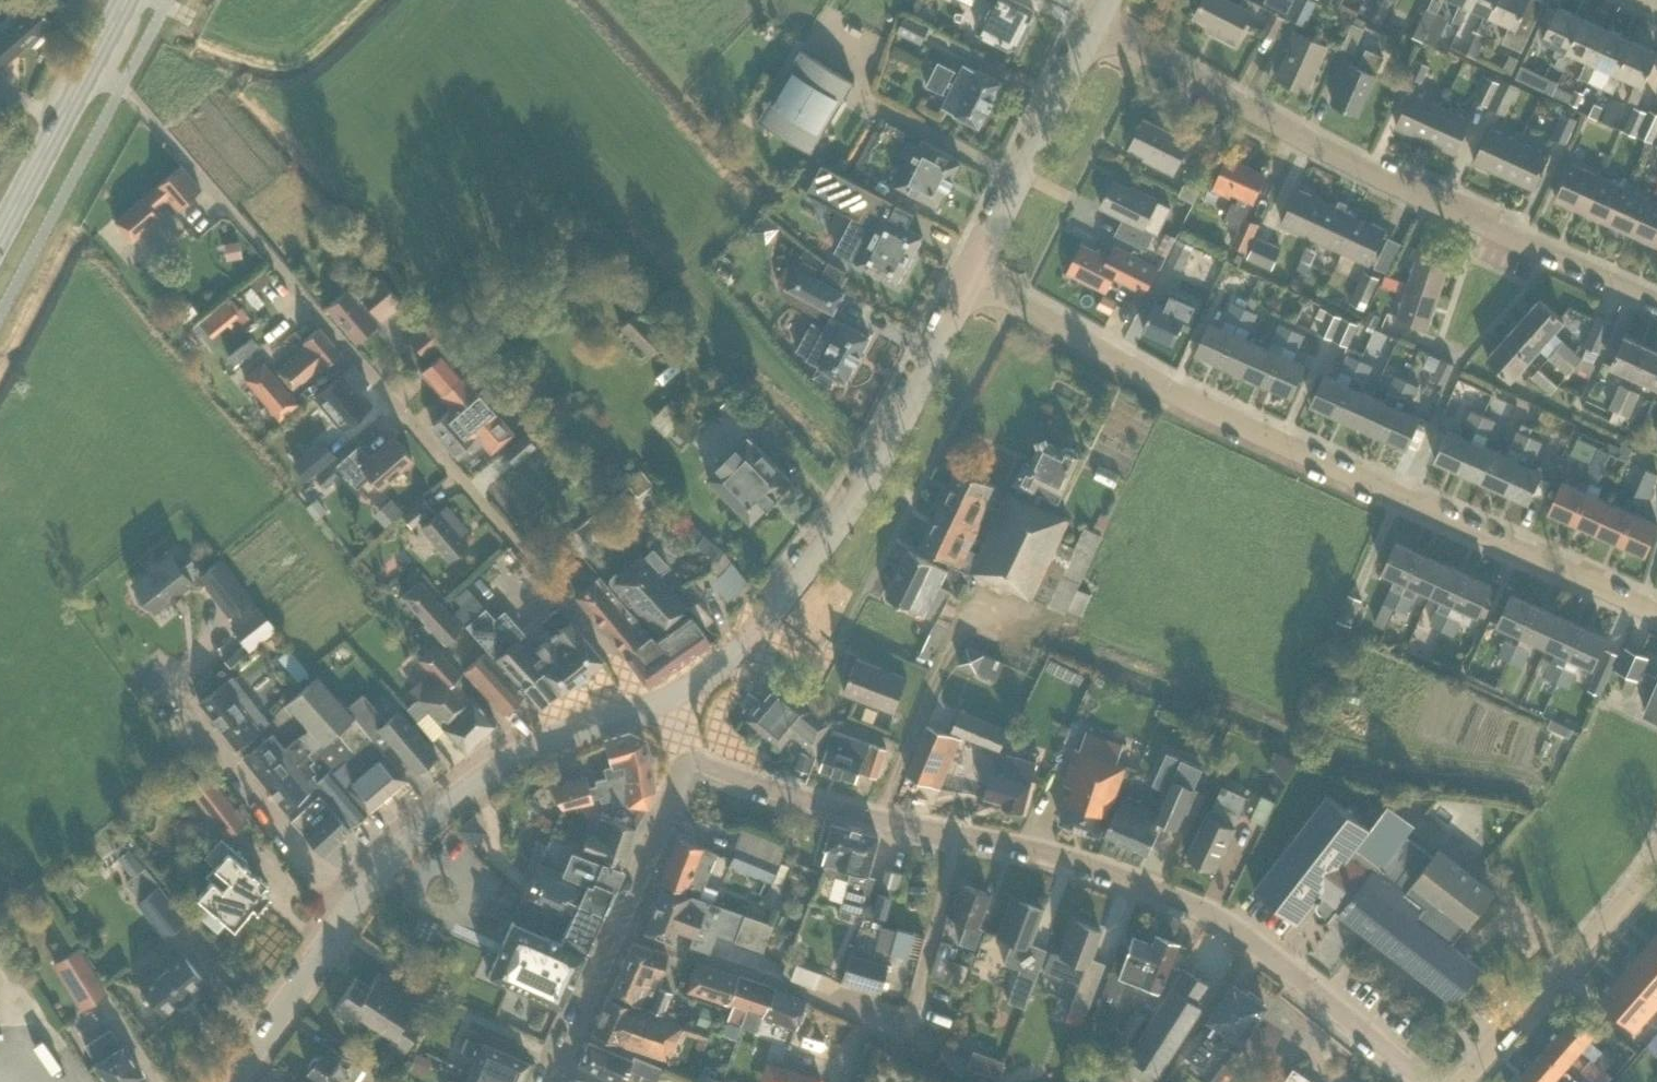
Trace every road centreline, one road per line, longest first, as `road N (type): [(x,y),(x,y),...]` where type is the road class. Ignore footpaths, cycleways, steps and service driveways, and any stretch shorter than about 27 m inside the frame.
road 1 (residential): [(1656,611),(1194,402),(973,275)]
road 2 (residential): [(1656,298),(1094,36)]
road 3 (unclassified): [(1424,1081),(1208,912),(1062,857),(956,834)]
road 4 (residential): [(645,708),(608,652),(302,295)]
road 5 (tertiary): [(667,699),(754,632),(817,557),(878,465),(973,275)]
road 6 (residential): [(615,927),(906,1027),(956,834)]
road 7 (tertiary): [(342,906),(453,797),(504,760),(645,708)]
road 8 (residential): [(342,906),(167,678),(220,636)]
road 9 (residential): [(1469,1081),(1656,863)]
road 10 (unclassified): [(956,834),(690,764)]
road 11 (tertiary): [(973,275),(1094,36)]
road 12 (primary): [(0,234),(126,0)]
road 13 (tertiary): [(233,1081),(337,925),(342,906)]
road 14 (unclassified): [(615,927),(675,778),(690,764)]
road 15 (unclassified): [(549,1081),(615,927)]

